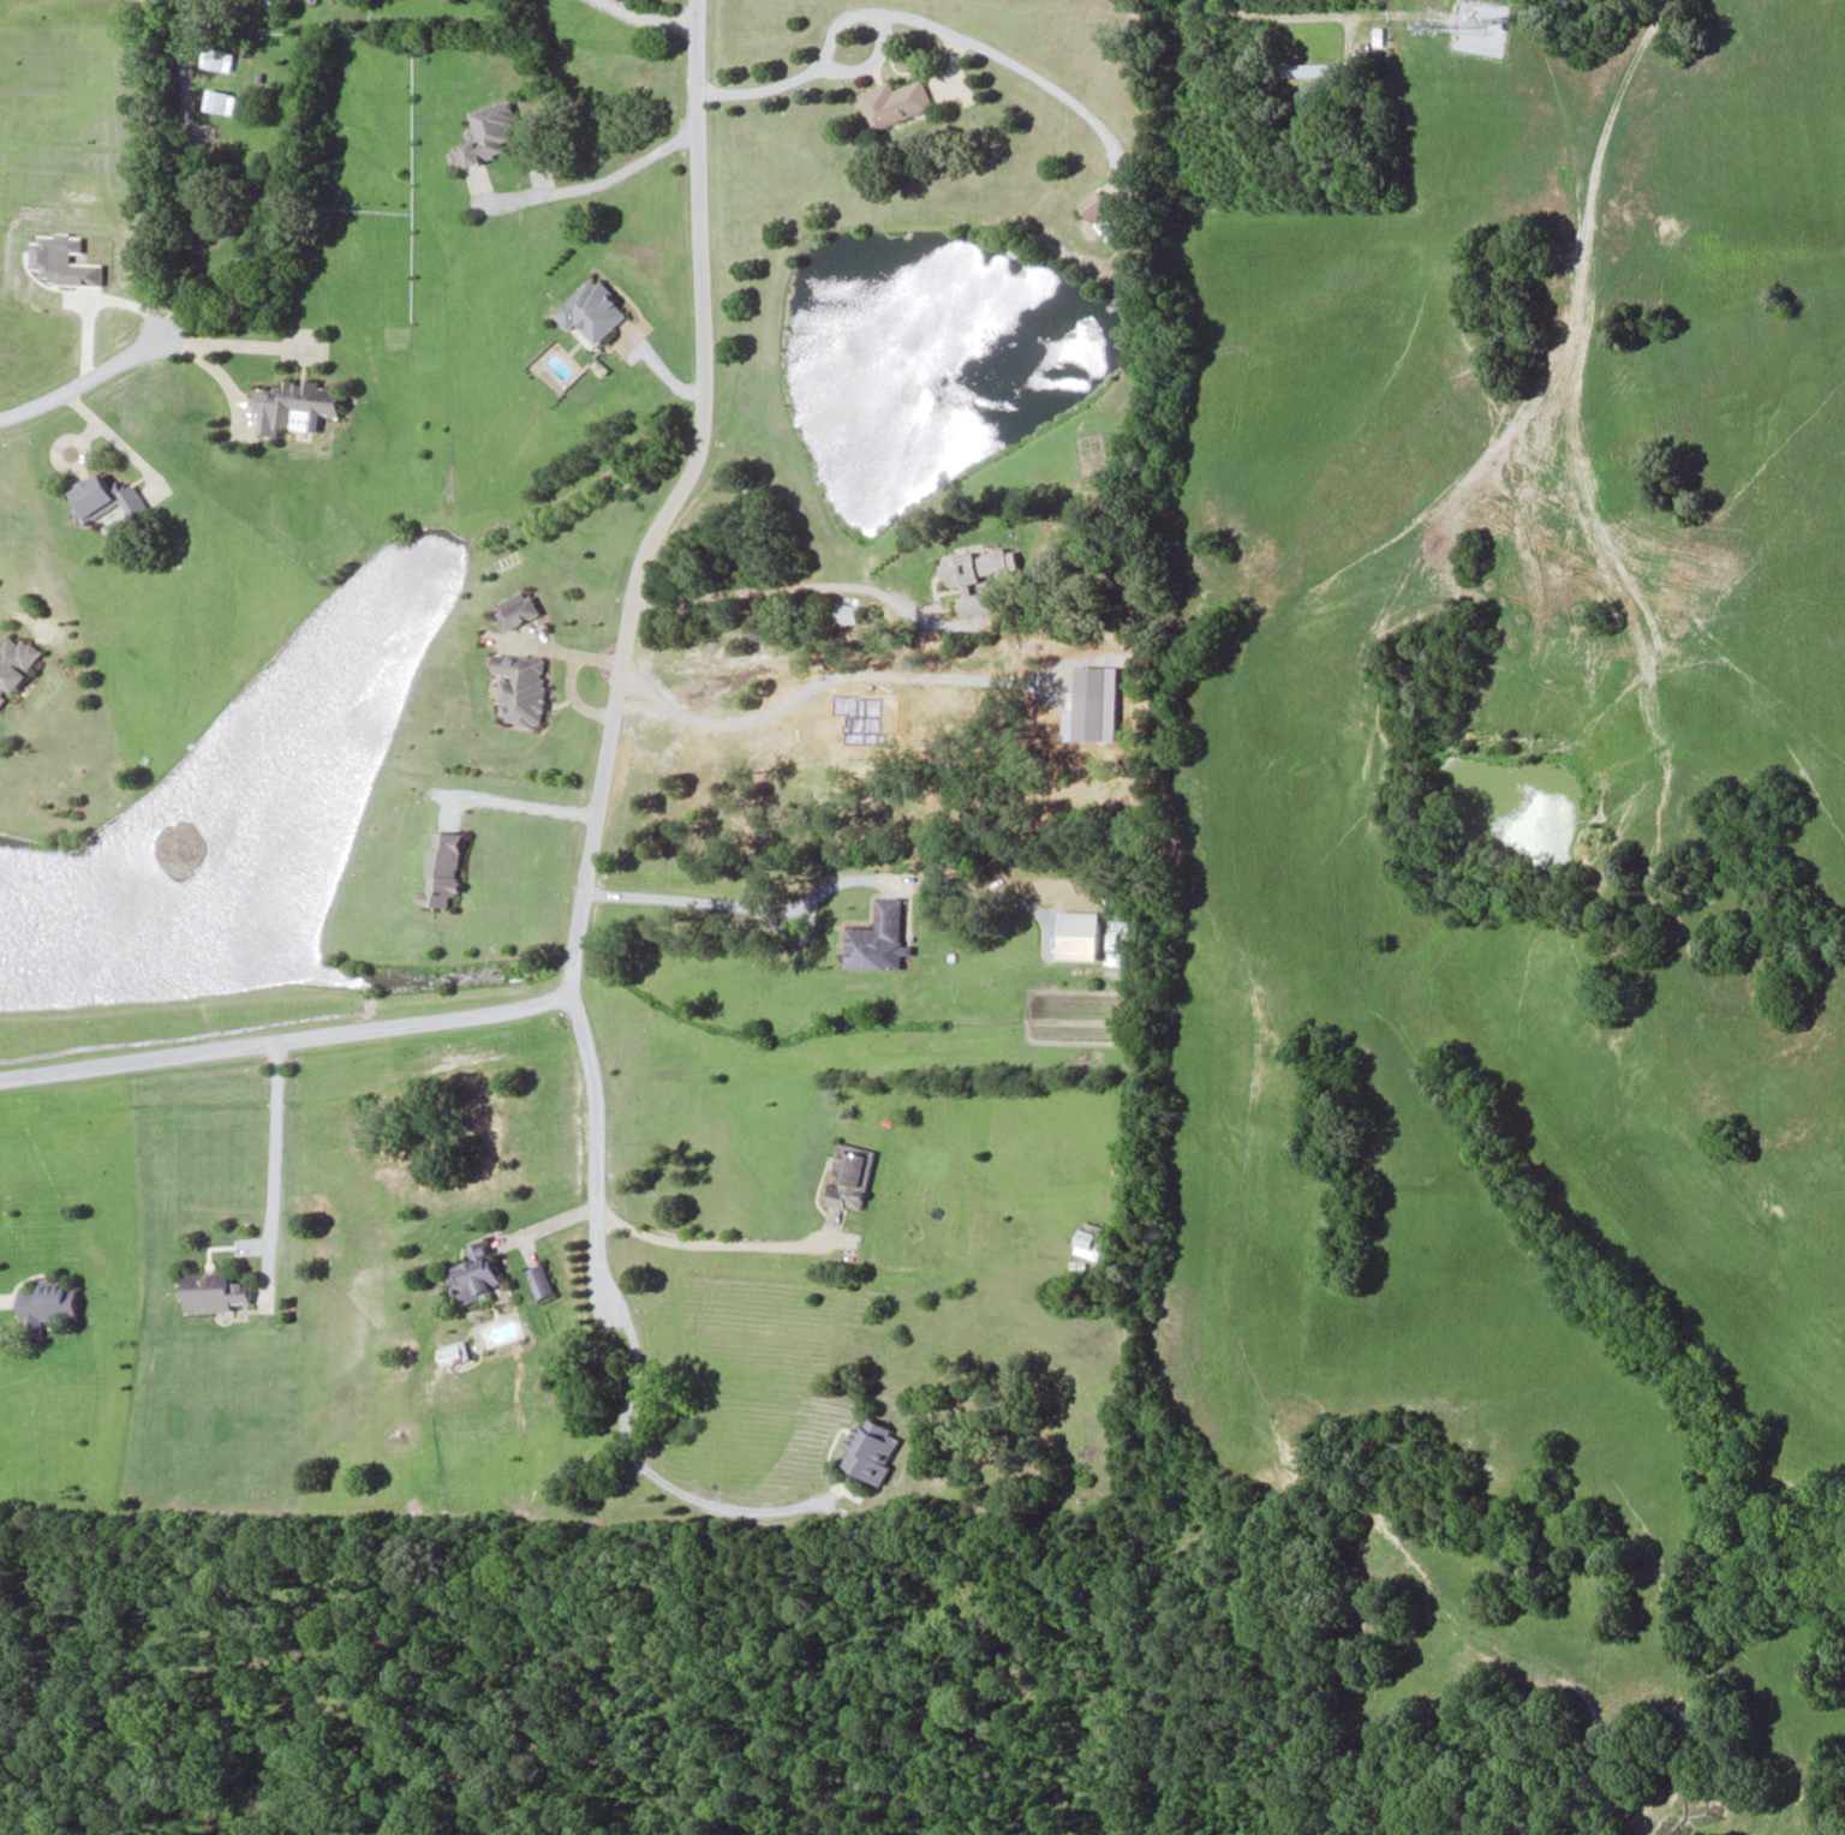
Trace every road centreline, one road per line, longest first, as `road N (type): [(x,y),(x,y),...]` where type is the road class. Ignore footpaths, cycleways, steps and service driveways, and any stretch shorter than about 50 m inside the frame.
road 1 (residential): [(693,0),(698,456),(647,537),(637,573),(574,970),(592,1074),(597,1272),(634,1350),(623,1436),(644,1469),(697,1499),(758,1512),(820,1501),(843,1487)]
road 2 (residential): [(0,1078),(573,997)]

